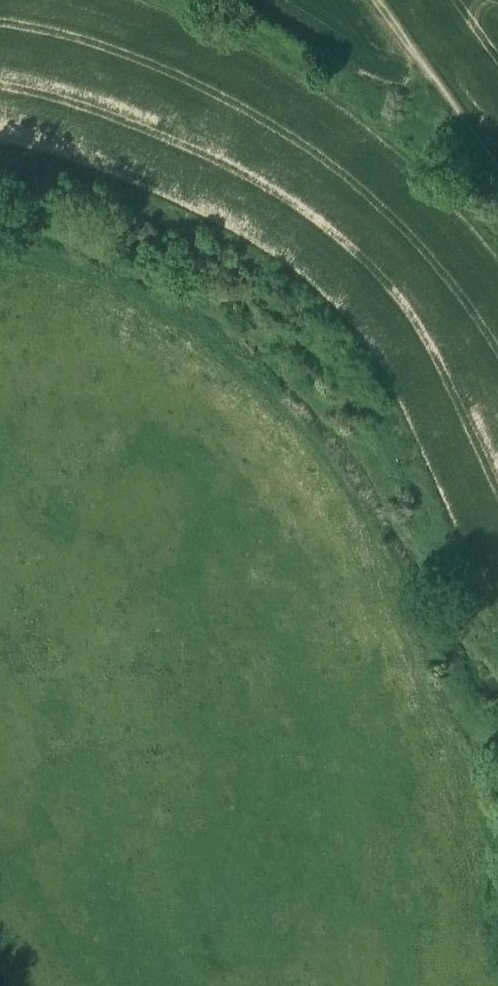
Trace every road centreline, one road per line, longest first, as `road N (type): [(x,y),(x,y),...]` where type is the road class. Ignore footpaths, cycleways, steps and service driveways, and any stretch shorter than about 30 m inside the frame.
road 1 (track): [(396,0),(497,141)]

